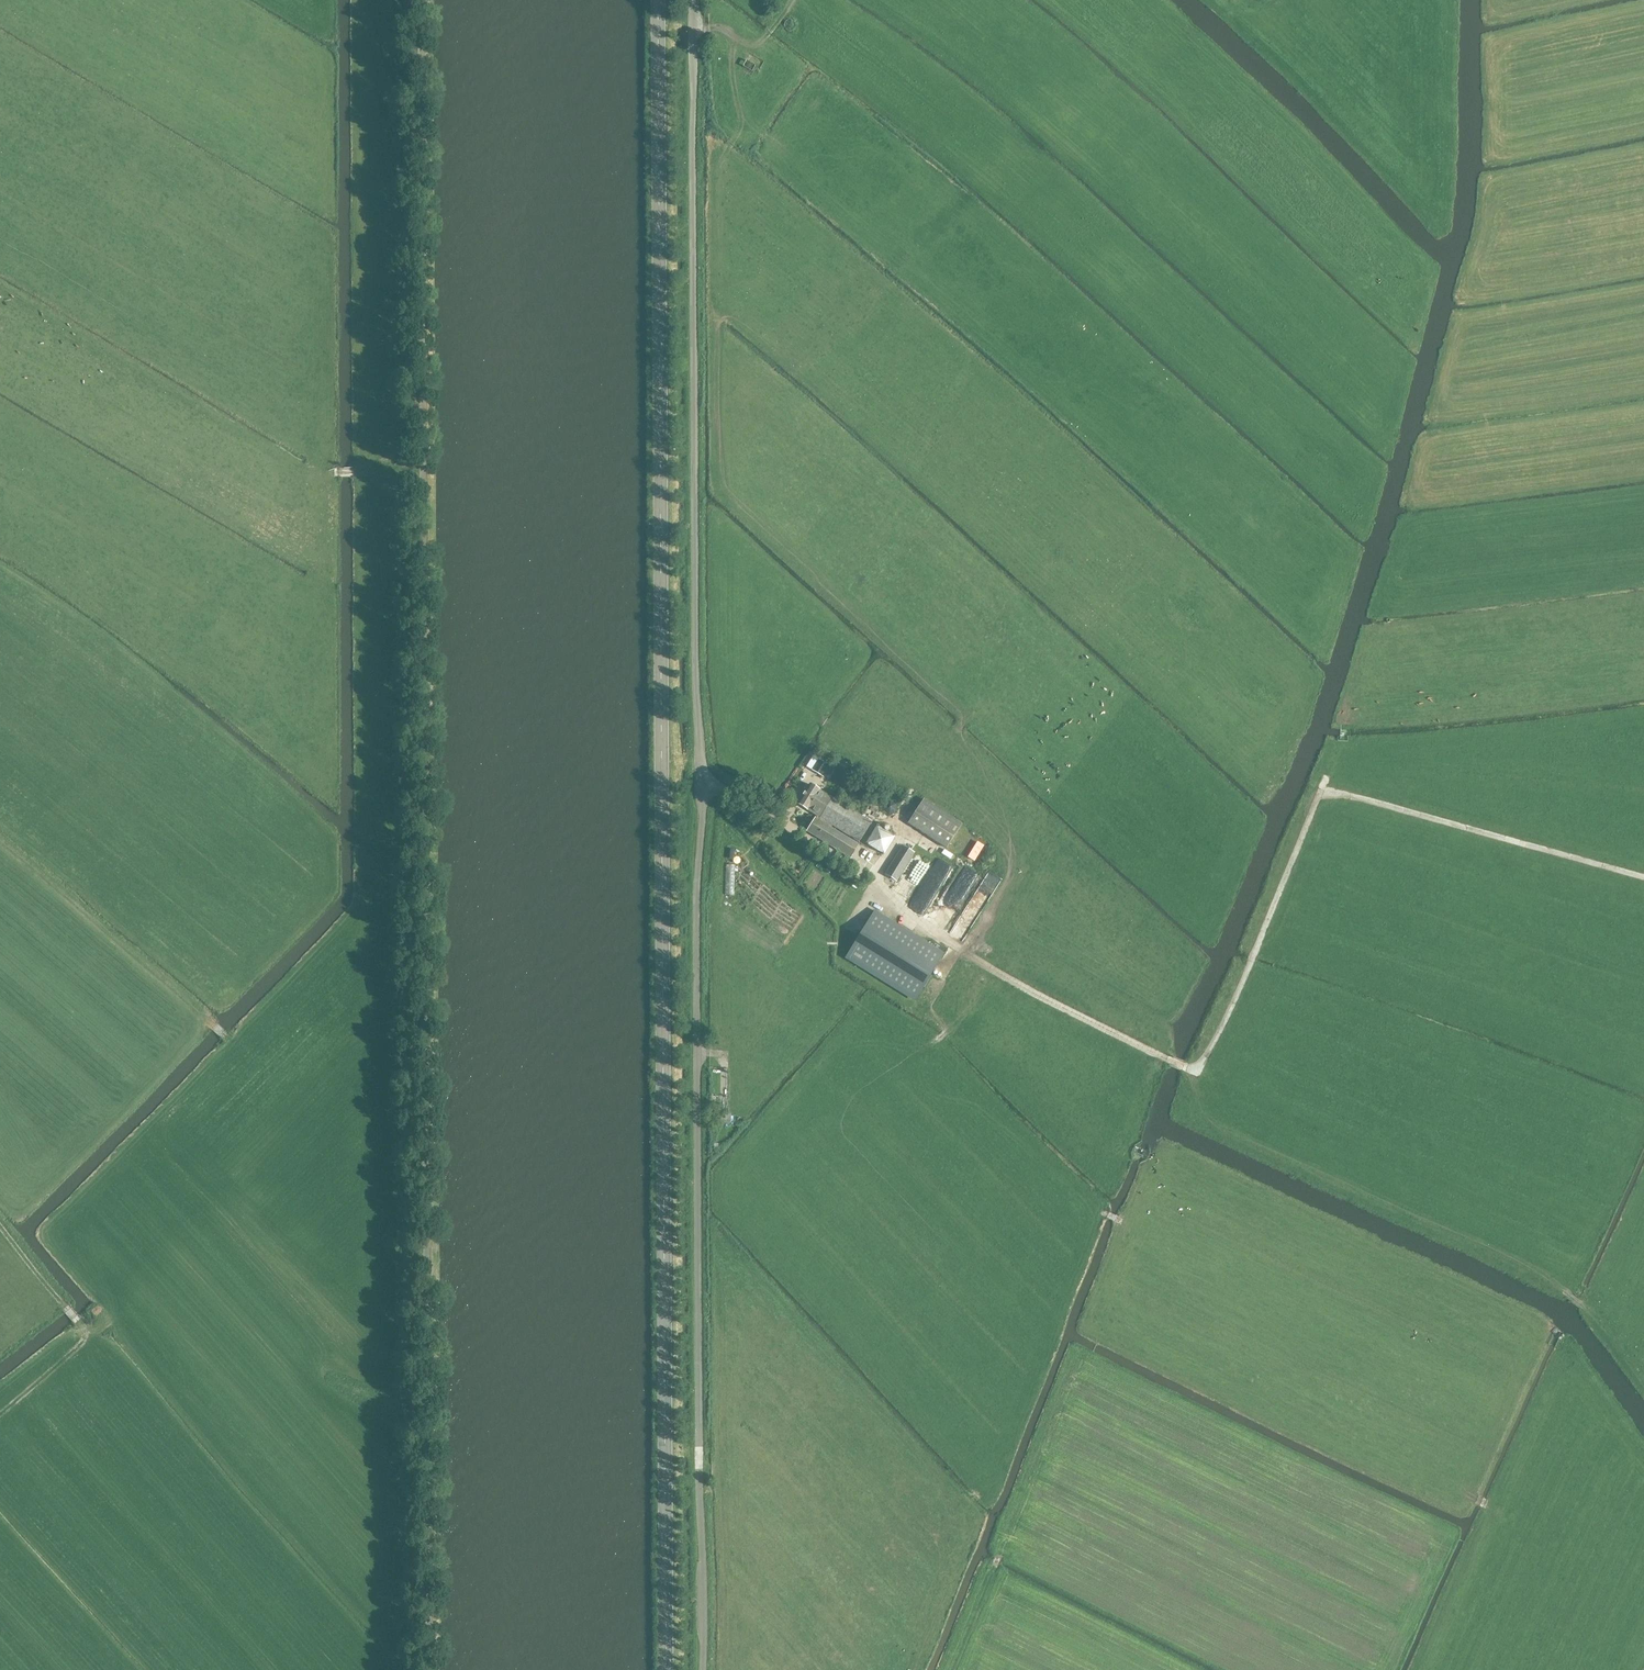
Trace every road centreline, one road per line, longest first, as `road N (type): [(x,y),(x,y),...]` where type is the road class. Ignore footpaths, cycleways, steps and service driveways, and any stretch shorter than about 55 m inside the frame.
road 1 (tertiary): [(660,0),(670,1669)]
road 2 (unclassified): [(692,0),(702,1669)]
road 3 (track): [(1643,879),(1319,790),(1241,984),(1201,1062),(1189,1068),(974,962),(871,878),(787,827),(786,817),(701,780)]
road 4 (track): [(0,843),(248,1055),(252,1115)]
road 5 (track): [(236,401),(334,473),(423,483)]
road 6 (track): [(0,1413),(112,1317)]
road 7 (track): [(0,1226),(80,1325)]
road 8 (track): [(952,1669),(998,1556)]
road 9 (track): [(792,0),(759,43),(693,28)]

